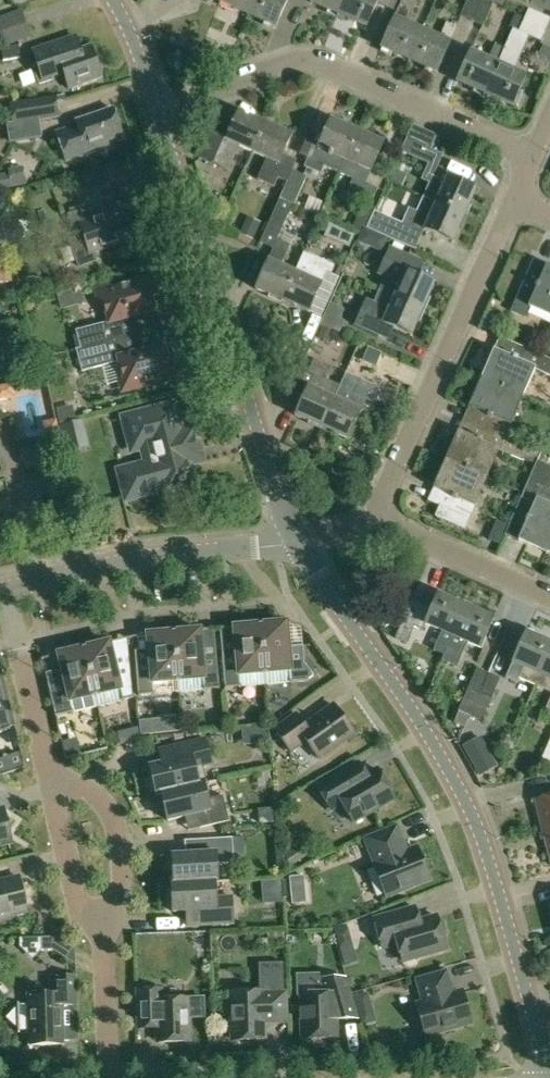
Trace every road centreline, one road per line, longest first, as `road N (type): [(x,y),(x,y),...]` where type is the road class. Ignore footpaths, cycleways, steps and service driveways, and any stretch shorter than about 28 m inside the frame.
road 1 (tertiary): [(549,1077),(489,861),(452,765),(296,543)]
road 2 (tertiary): [(296,543),(153,100)]
road 3 (residential): [(522,154),(301,64),(254,68),(153,100)]
road 4 (residential): [(363,509),(508,188)]
road 5 (residential): [(3,590),(157,556),(296,543)]
road 6 (residential): [(53,792),(3,590)]
road 7 (residential): [(549,596),(363,509)]
road 8 (residential): [(84,915),(110,914),(122,899),(124,827),(114,807),(79,789),(53,792)]
road 9 (residential): [(111,1077),(108,977),(84,915)]
road 10 (residential): [(84,915),(53,792)]

